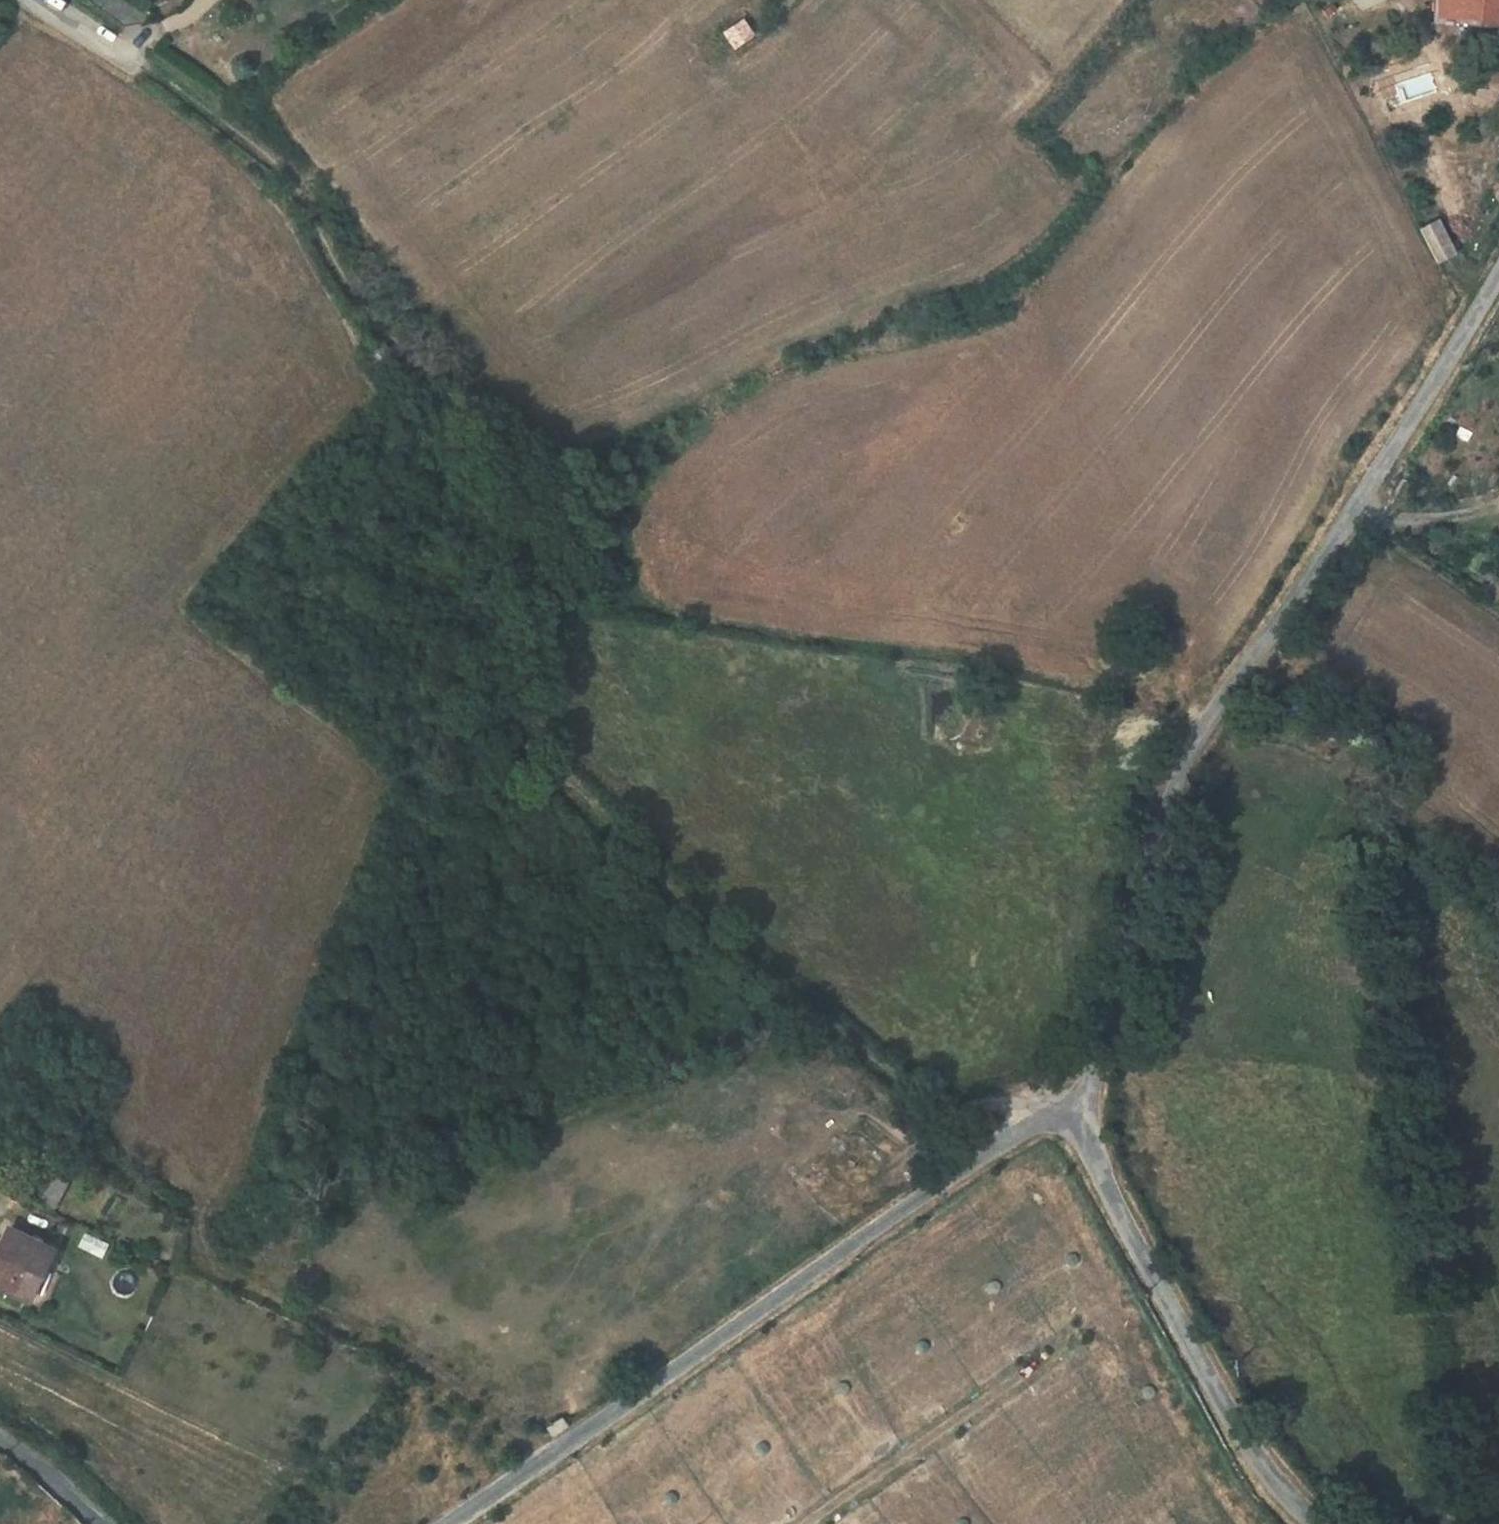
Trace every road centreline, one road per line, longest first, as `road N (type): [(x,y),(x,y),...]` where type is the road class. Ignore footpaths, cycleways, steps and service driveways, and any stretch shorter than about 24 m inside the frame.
road 1 (unclassified): [(1072,1115),(1108,911),(1194,734),(1436,393),(1498,274)]
road 2 (unclassified): [(1072,1115),(1033,1125),(929,1191),(452,1523)]
road 3 (unclassified): [(1329,1523),(1278,1478),(1222,1400),(1072,1115)]
road 4 (unclassified): [(0,1439),(99,1523)]

